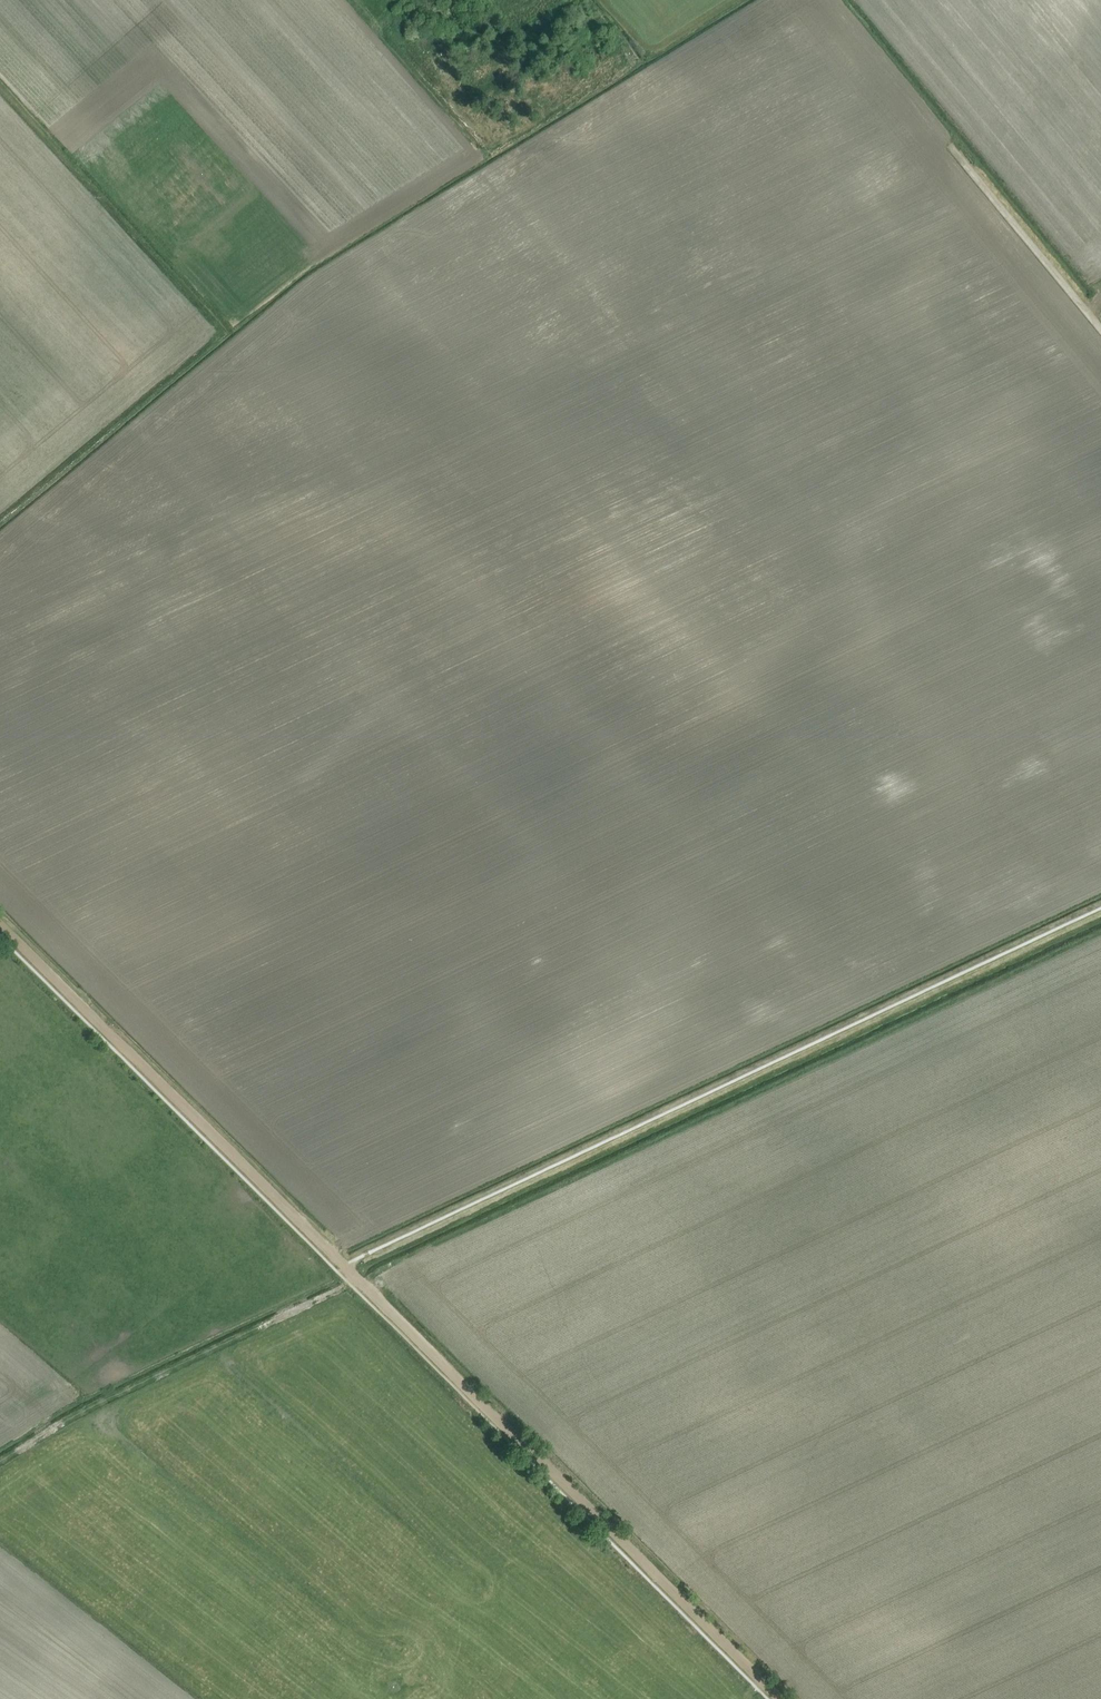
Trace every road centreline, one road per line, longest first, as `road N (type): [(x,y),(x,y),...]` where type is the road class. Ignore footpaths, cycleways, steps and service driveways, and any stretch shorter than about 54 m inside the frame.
road 1 (track): [(357,1280),(781,1698)]
road 2 (track): [(0,926),(343,1266)]
road 3 (track): [(350,1284),(102,1402),(0,1462)]

